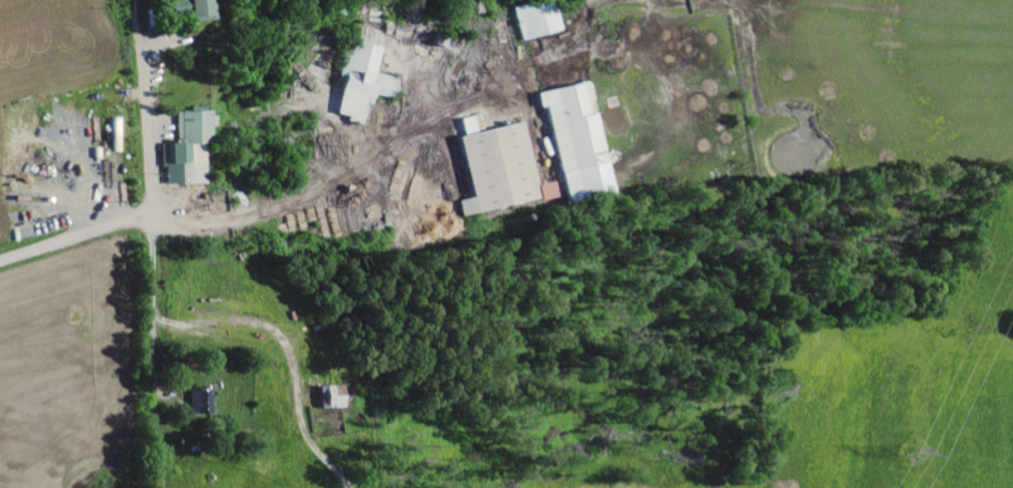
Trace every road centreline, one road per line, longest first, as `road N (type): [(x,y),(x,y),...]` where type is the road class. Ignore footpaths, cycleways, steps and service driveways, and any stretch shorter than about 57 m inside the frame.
road 1 (residential): [(0,265),(132,222),(142,210),(148,143),(135,0)]

